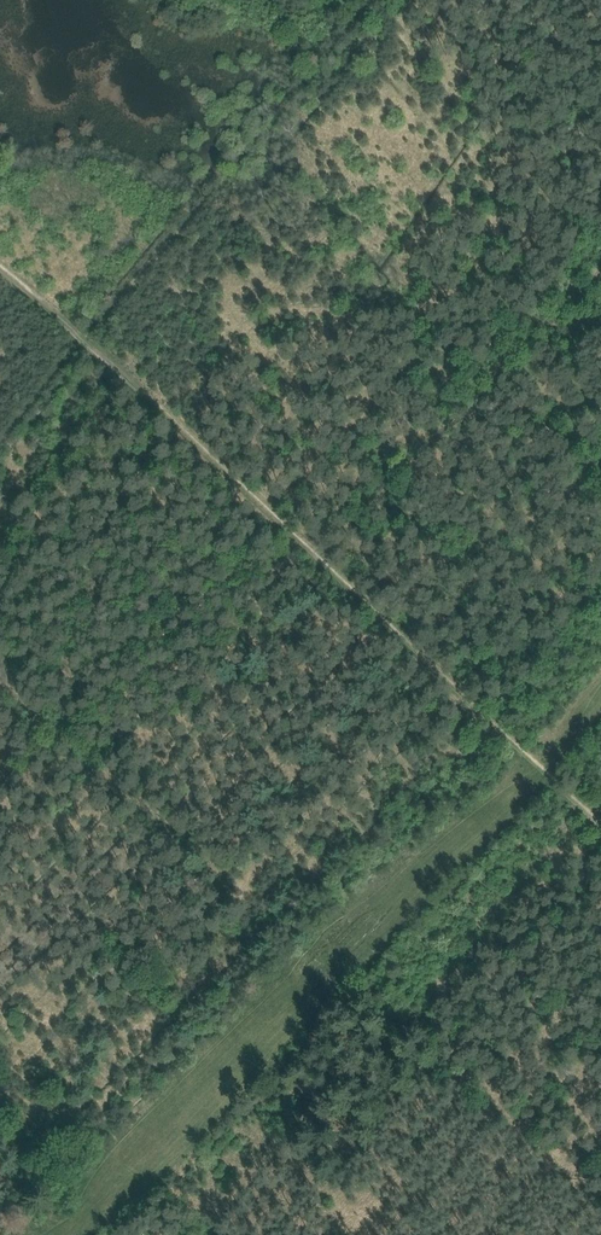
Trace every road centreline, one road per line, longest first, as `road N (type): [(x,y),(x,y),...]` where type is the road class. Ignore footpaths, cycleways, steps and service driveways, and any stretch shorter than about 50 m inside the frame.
road 1 (track): [(0,274),(600,833)]
road 2 (track): [(60,1234),(600,688)]
road 3 (track): [(372,0),(86,336)]
road 4 (track): [(311,559),(600,254)]

